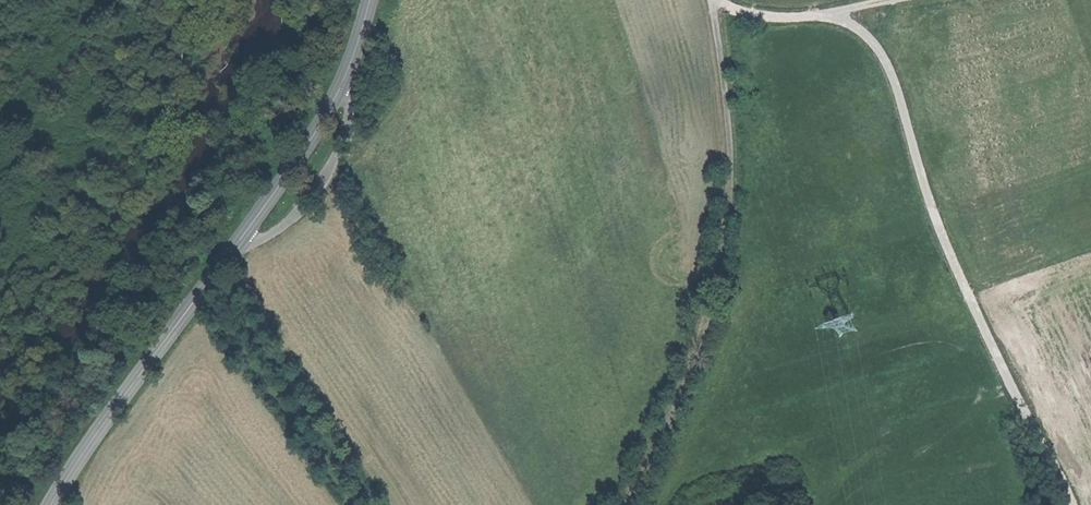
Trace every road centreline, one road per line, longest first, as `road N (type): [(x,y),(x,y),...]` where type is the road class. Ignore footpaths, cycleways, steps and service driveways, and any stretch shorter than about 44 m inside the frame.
road 1 (track): [(716,0),(776,16),(828,15),(866,32),(889,61),(932,211),(1069,504)]
road 2 (track): [(716,0),(730,216),(711,324),(626,504)]
road 3 (secondary): [(271,217),(242,241),(52,504)]
road 4 (secondary): [(371,0),(348,76),(296,180)]

